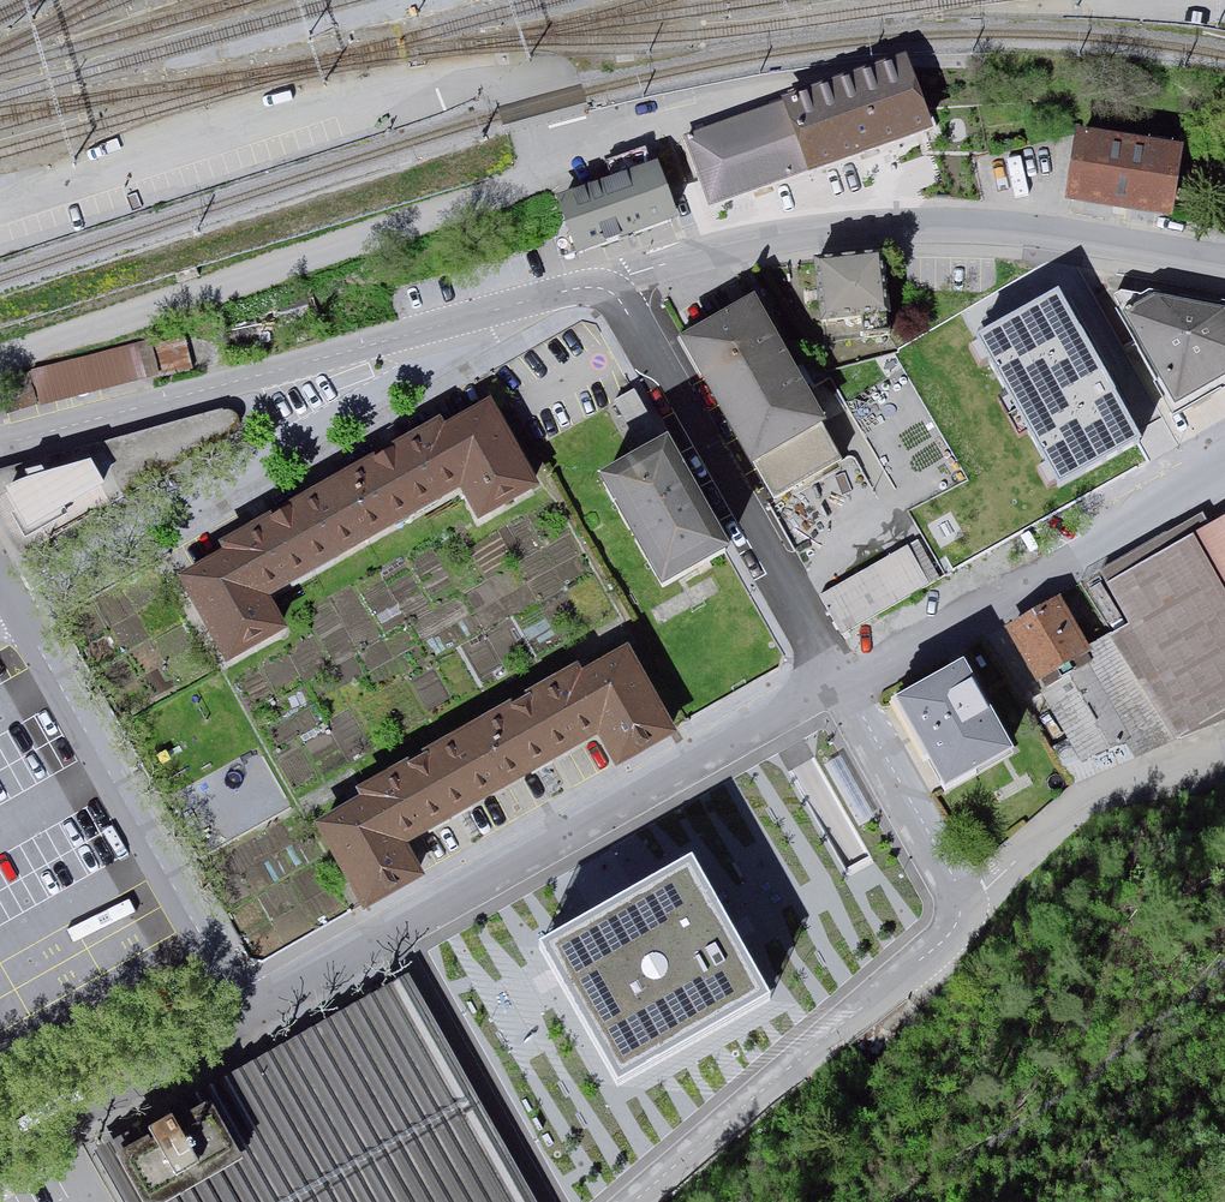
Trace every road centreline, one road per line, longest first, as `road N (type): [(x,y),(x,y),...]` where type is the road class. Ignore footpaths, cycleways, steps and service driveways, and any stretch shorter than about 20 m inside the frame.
road 1 (residential): [(608,281),(775,238),(890,225),(1064,234),(1224,262)]
road 2 (residential): [(470,317),(468,337),(452,351),(12,601)]
road 3 (residential): [(397,933),(833,684)]
road 4 (residential): [(0,444),(470,317)]
road 5 (residential): [(249,1018),(12,601)]
road 6 (residential): [(608,281),(833,684)]
road 7 (residential): [(833,684),(1224,458)]
road 8 (residential): [(635,1201),(966,904)]
road 9 (residential): [(966,904),(1084,803),(1224,736)]
road 10 (residential): [(397,933),(547,1201)]
road 11 (residential): [(0,1160),(249,1018)]
road 12 (residential): [(833,684),(966,904)]
road 13 (residential): [(249,1018),(397,933)]
road 14 (residential): [(470,317),(608,281)]

